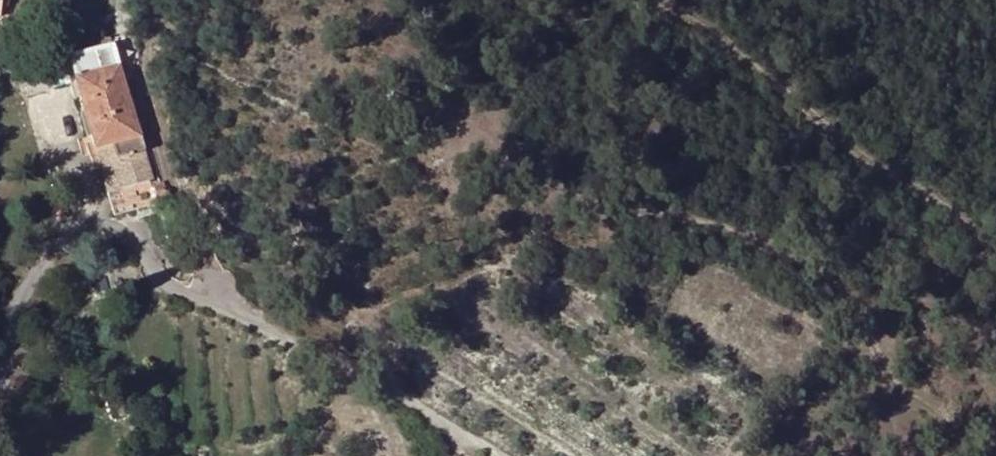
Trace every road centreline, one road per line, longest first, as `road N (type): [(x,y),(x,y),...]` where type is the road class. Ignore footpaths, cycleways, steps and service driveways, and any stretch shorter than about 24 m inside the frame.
road 1 (track): [(237,317),(302,344),(502,455)]

